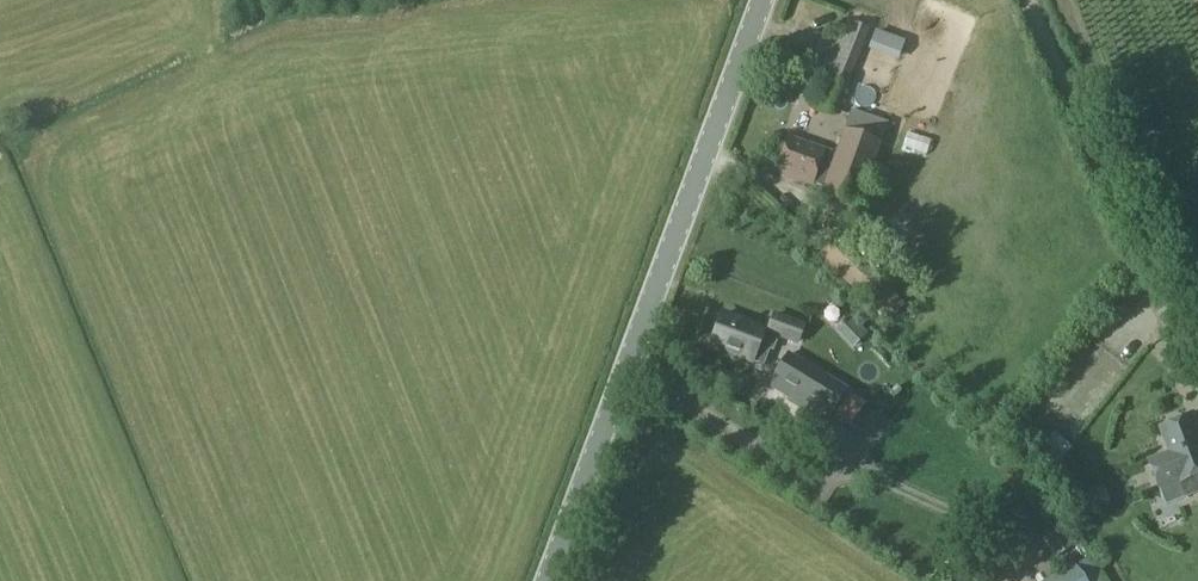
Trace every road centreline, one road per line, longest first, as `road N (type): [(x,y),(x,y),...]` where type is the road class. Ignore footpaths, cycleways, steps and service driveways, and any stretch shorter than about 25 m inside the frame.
road 1 (unclassified): [(544,580),(761,0)]
road 2 (track): [(1026,0),(1169,326),(1197,365)]

